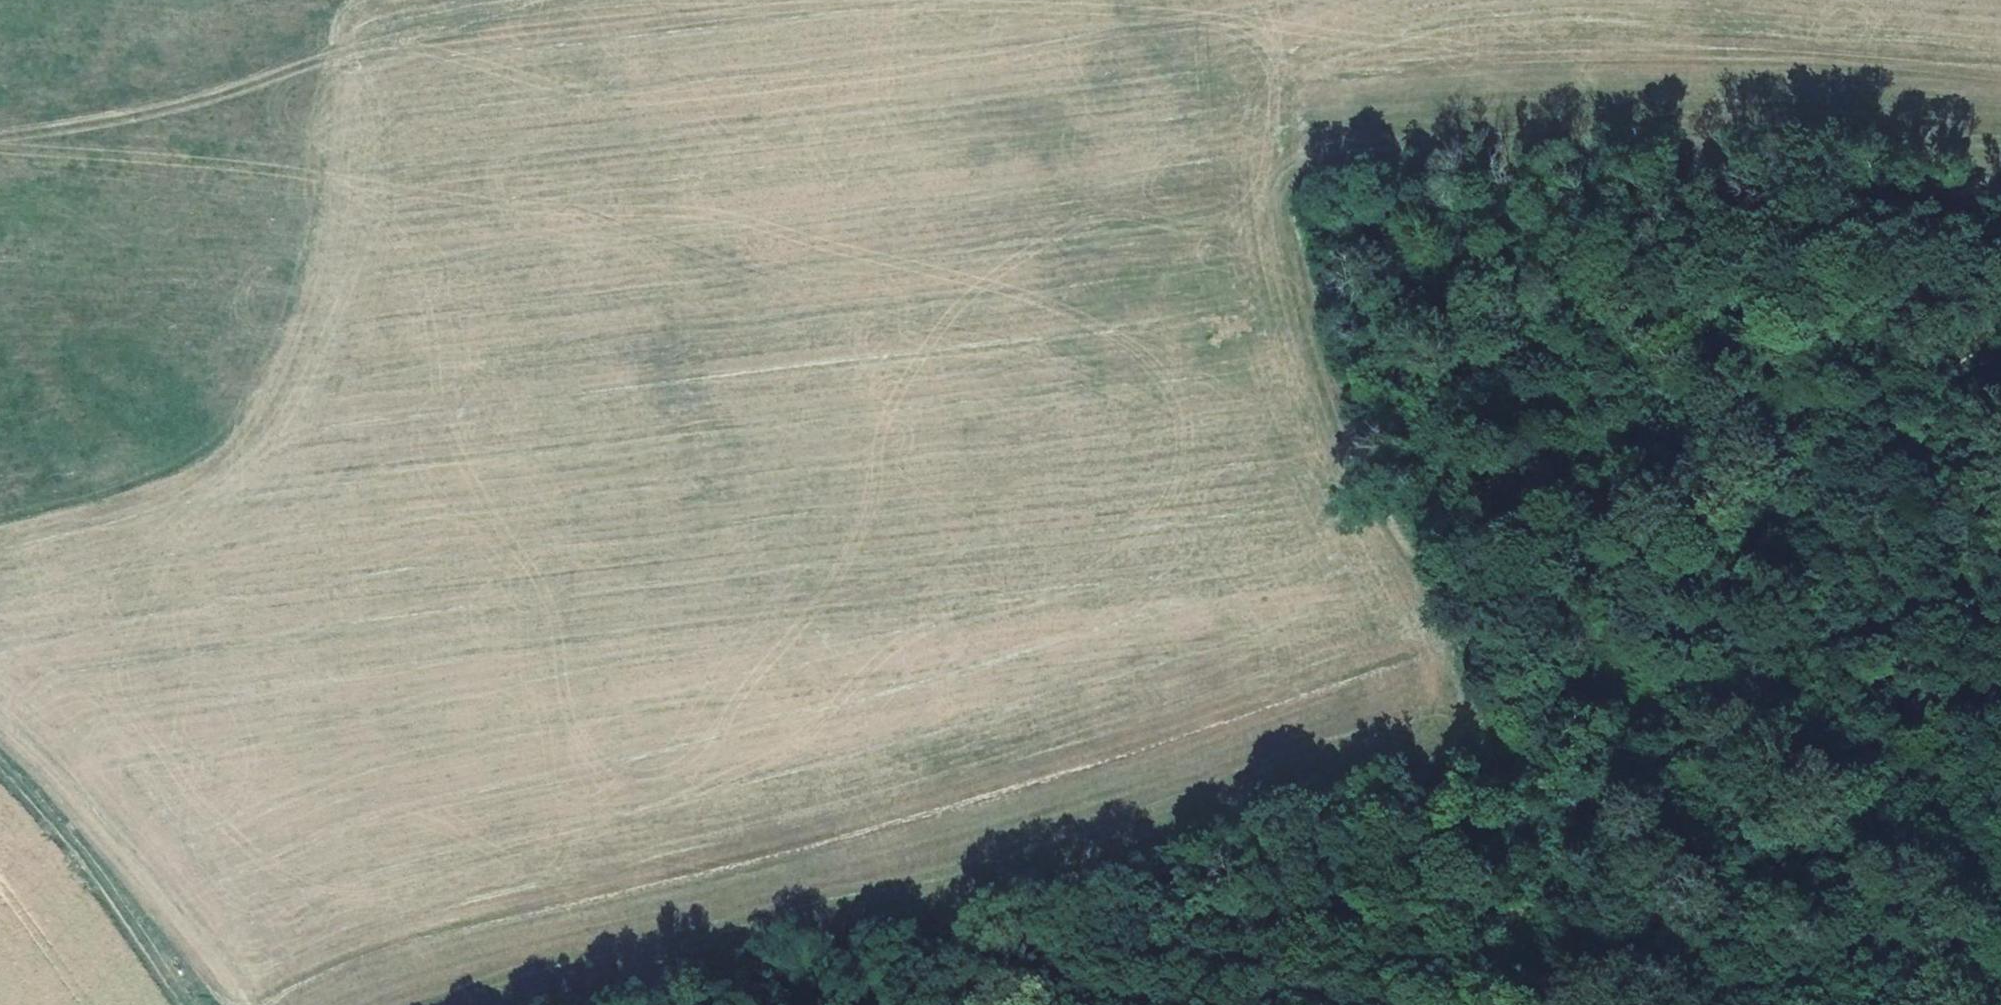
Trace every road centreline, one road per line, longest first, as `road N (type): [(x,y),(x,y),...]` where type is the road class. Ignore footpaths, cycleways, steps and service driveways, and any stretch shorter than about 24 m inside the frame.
road 1 (track): [(0,124),(353,0)]
road 2 (track): [(0,770),(114,896),(185,1004)]

